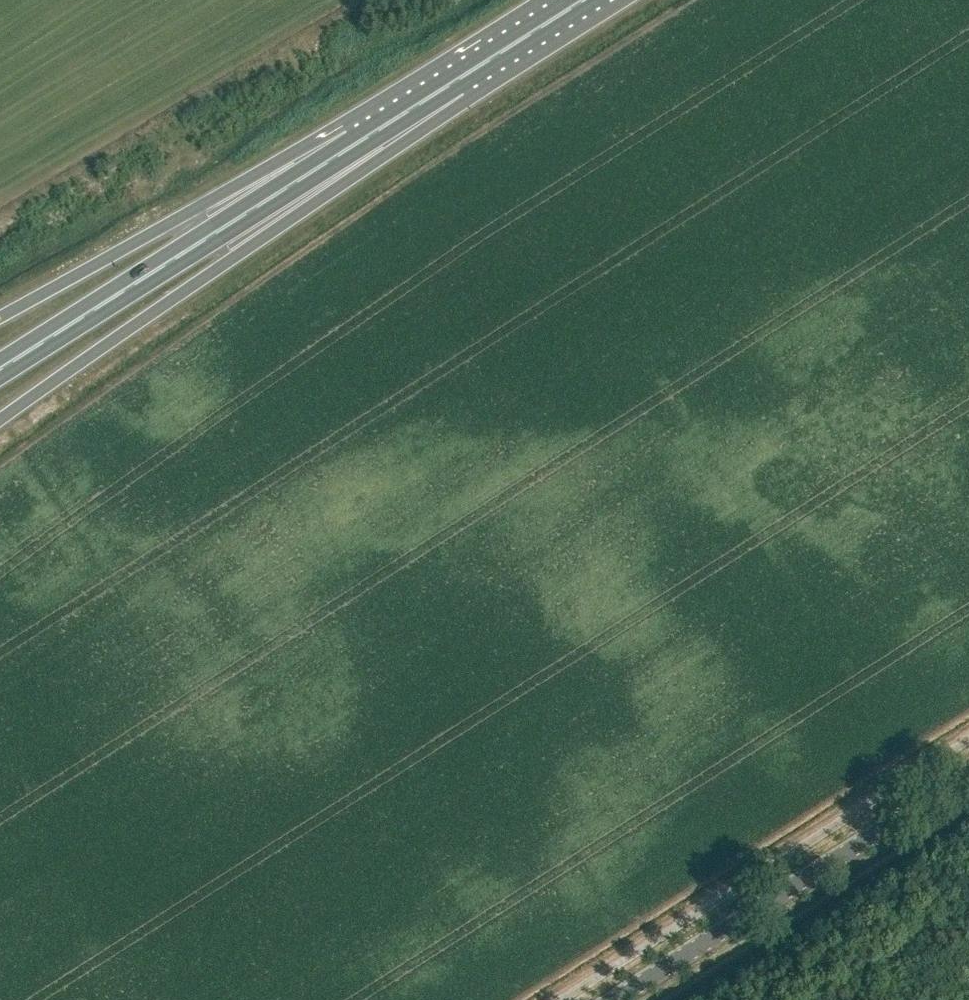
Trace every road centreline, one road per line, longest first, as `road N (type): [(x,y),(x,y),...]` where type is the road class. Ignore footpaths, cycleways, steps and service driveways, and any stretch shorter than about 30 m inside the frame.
road 1 (trunk): [(0,422),(287,221),(457,80)]
road 2 (tertiary): [(612,999),(968,773)]
road 3 (trunk): [(0,367),(353,144)]
road 4 (trunk): [(353,144),(192,211),(0,313)]
road 5 (trunk): [(457,80),(583,0)]
road 6 (trunk): [(353,144),(457,80)]

